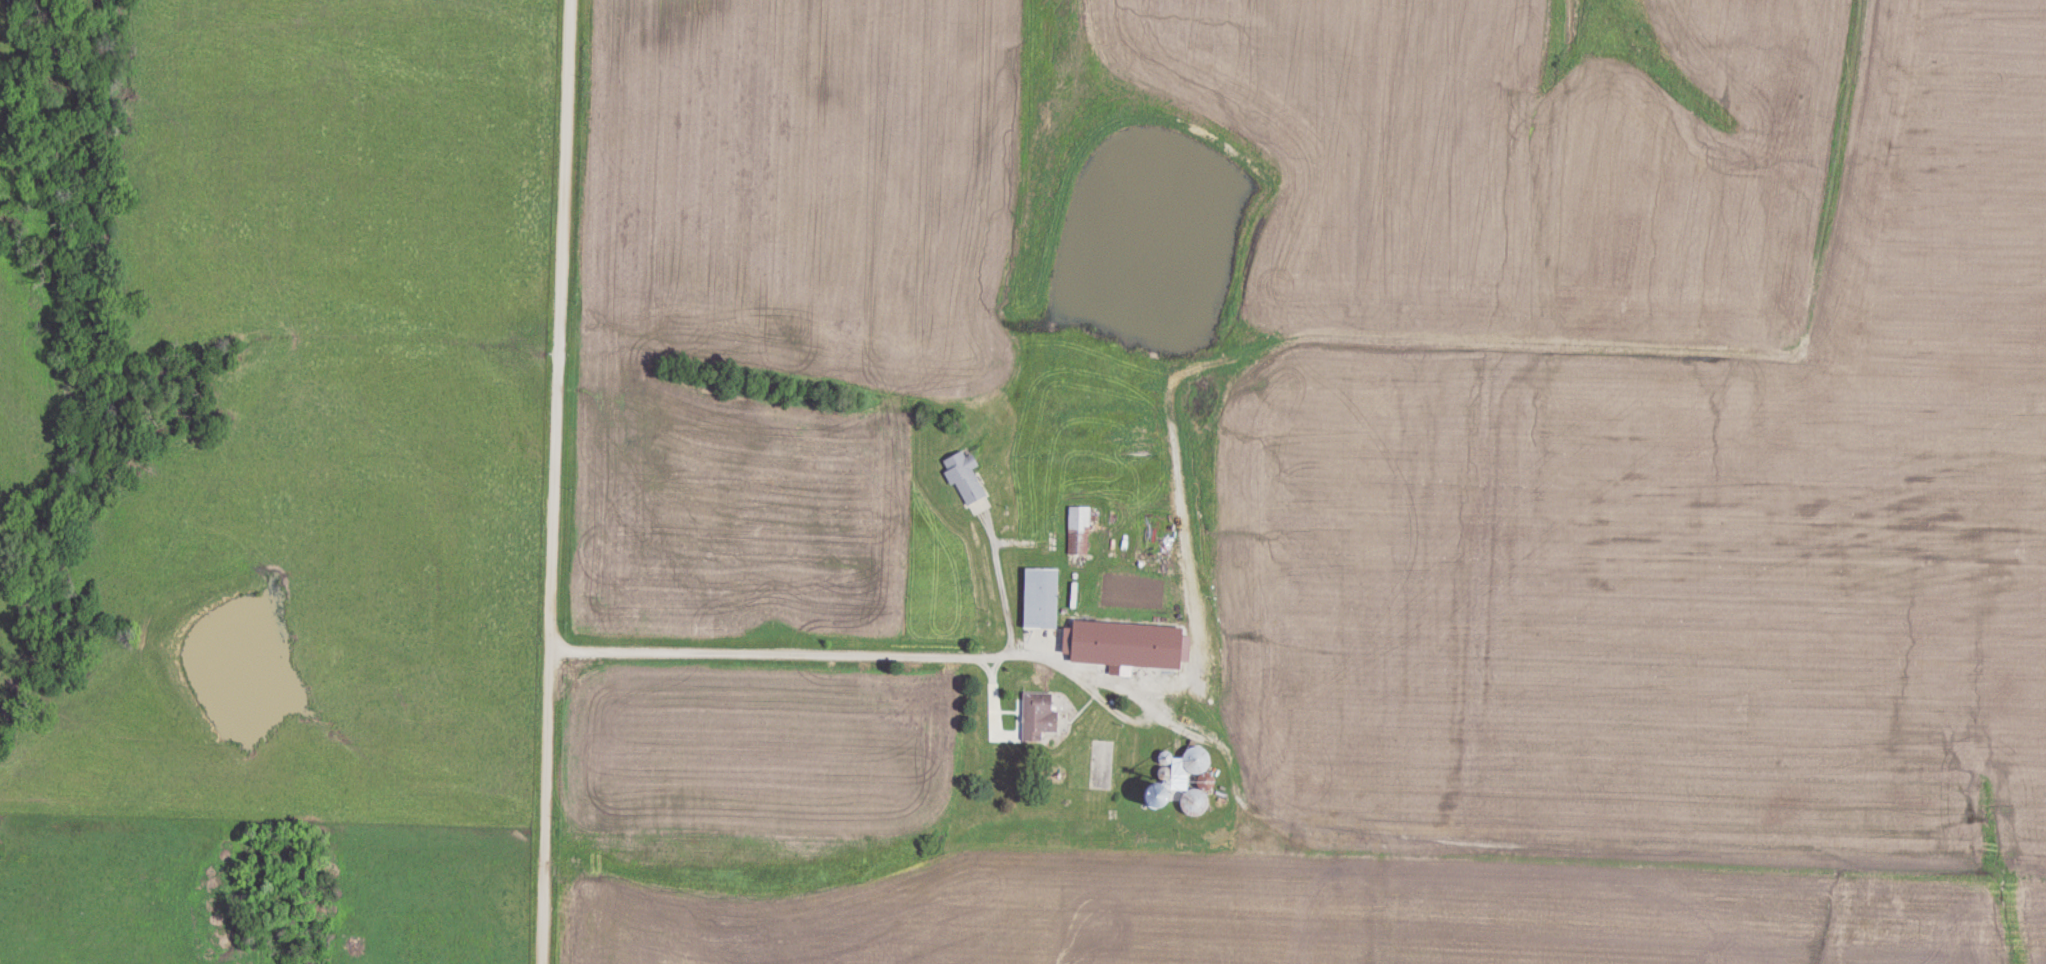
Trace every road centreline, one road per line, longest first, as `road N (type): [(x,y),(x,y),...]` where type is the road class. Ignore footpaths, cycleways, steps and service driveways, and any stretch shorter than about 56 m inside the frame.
road 1 (residential): [(536,963),(561,0)]

